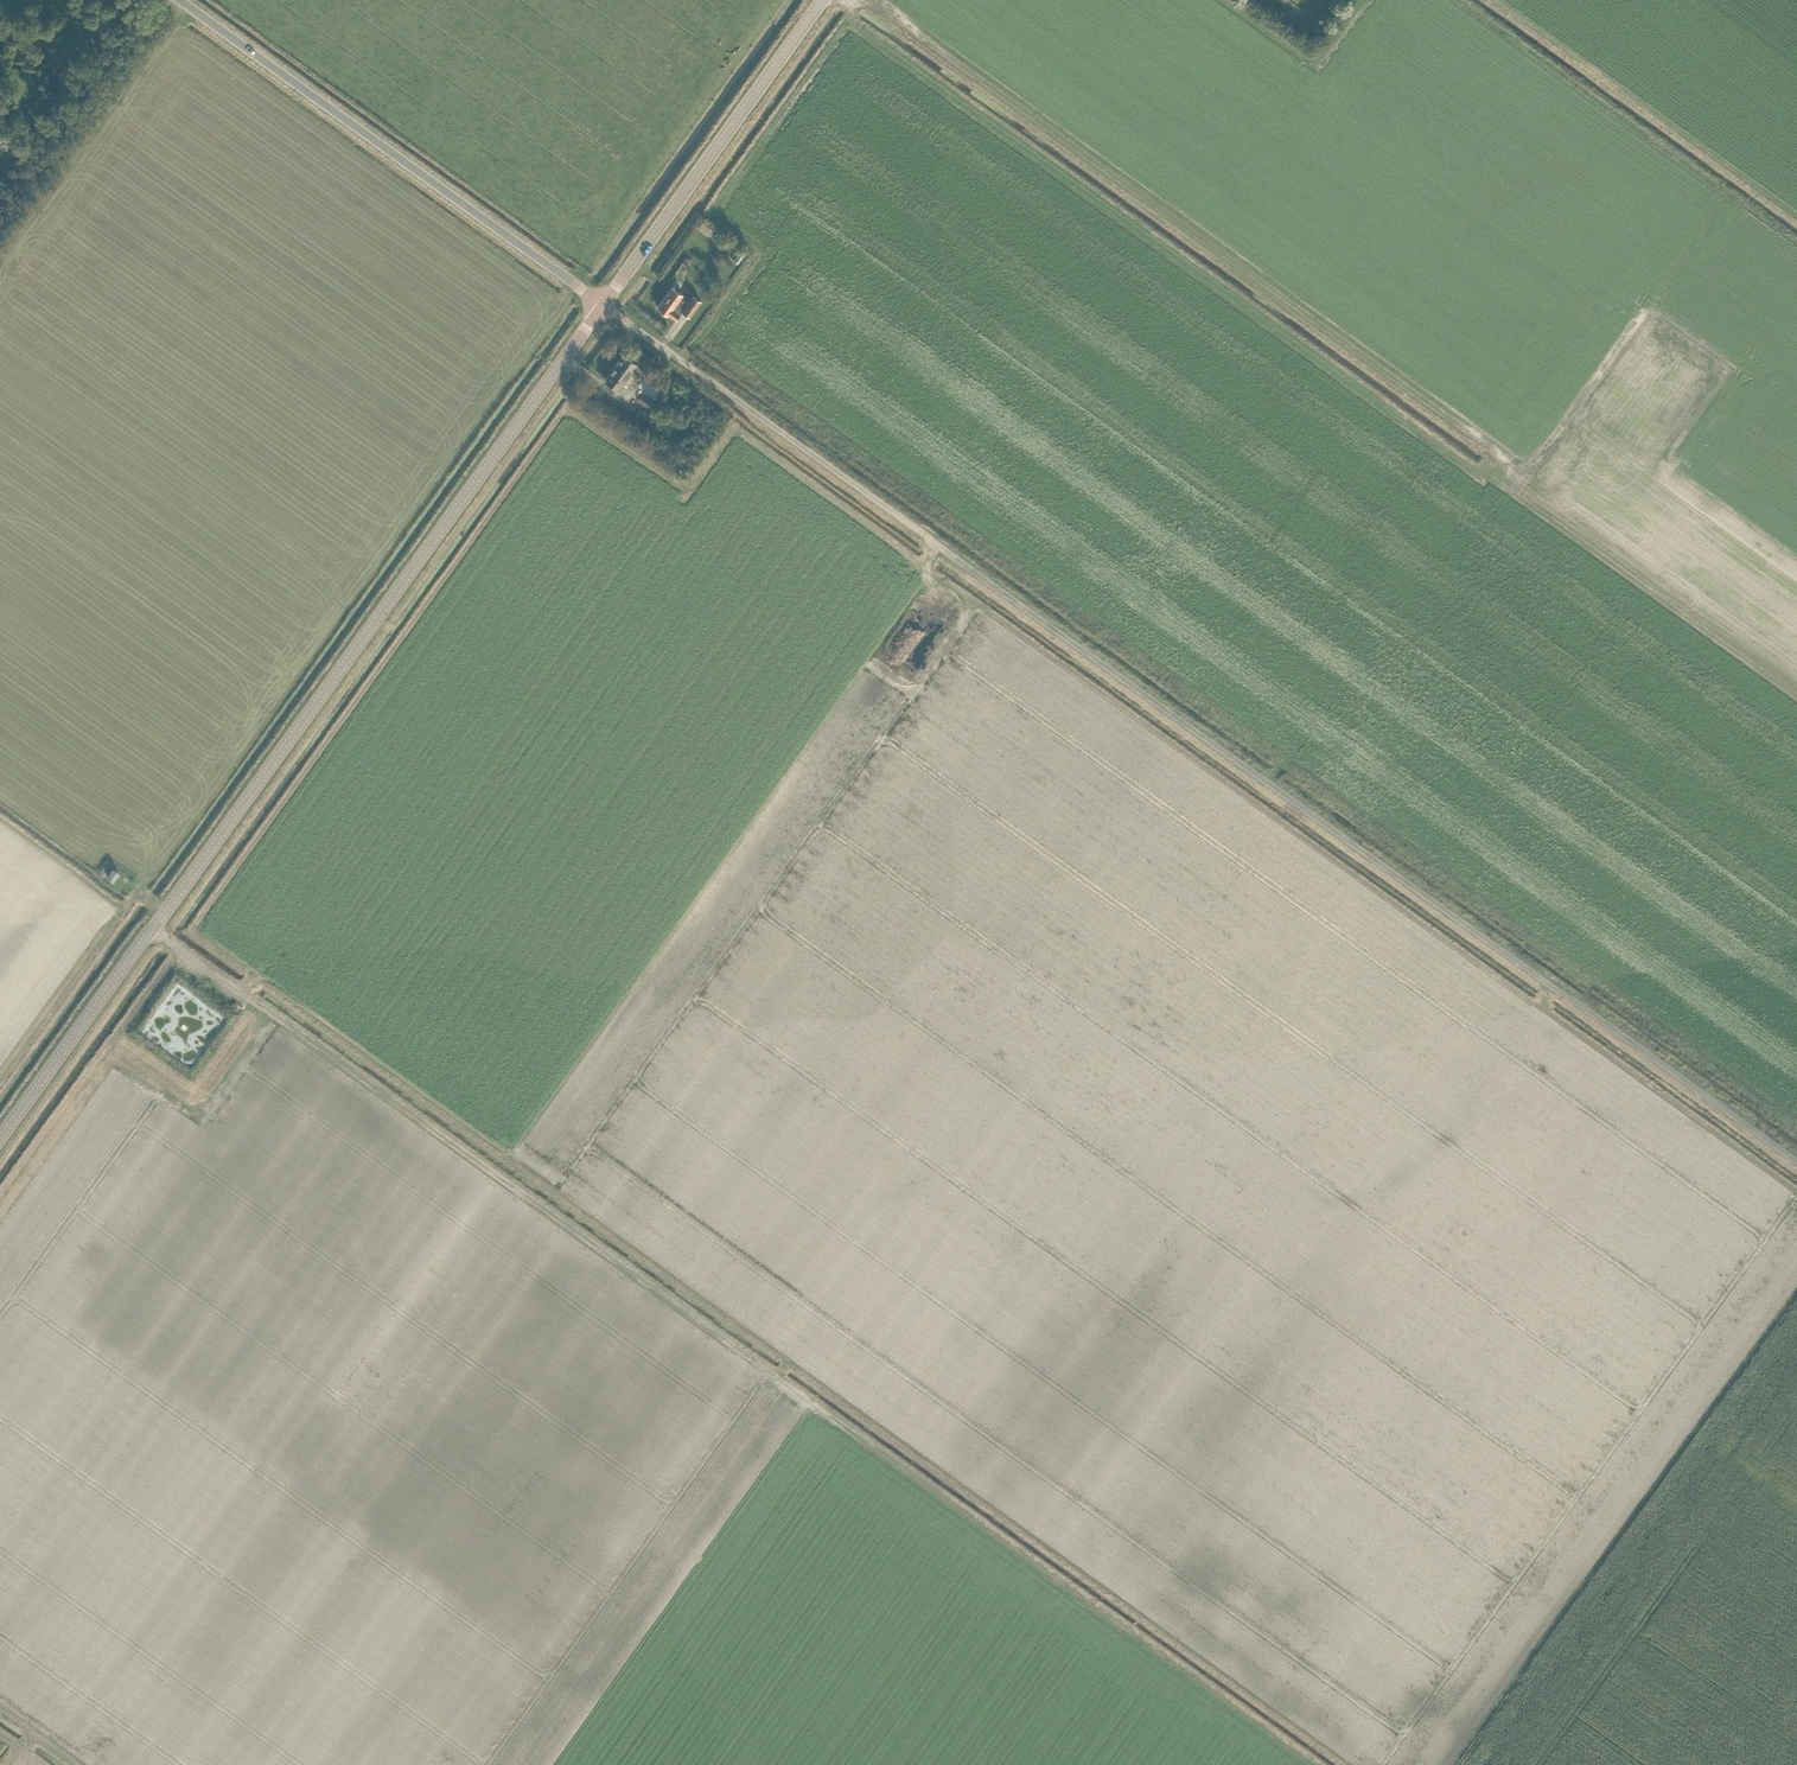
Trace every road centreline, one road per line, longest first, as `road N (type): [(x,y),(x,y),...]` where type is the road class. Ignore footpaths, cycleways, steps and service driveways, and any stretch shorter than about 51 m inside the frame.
road 1 (track): [(1796,1162),(734,396)]
road 2 (unclassified): [(0,1139),(602,304)]
road 3 (unclassified): [(602,304),(176,0)]
road 4 (unclassified): [(602,304),(820,0)]
road 5 (unclassified): [(734,396),(602,304)]

